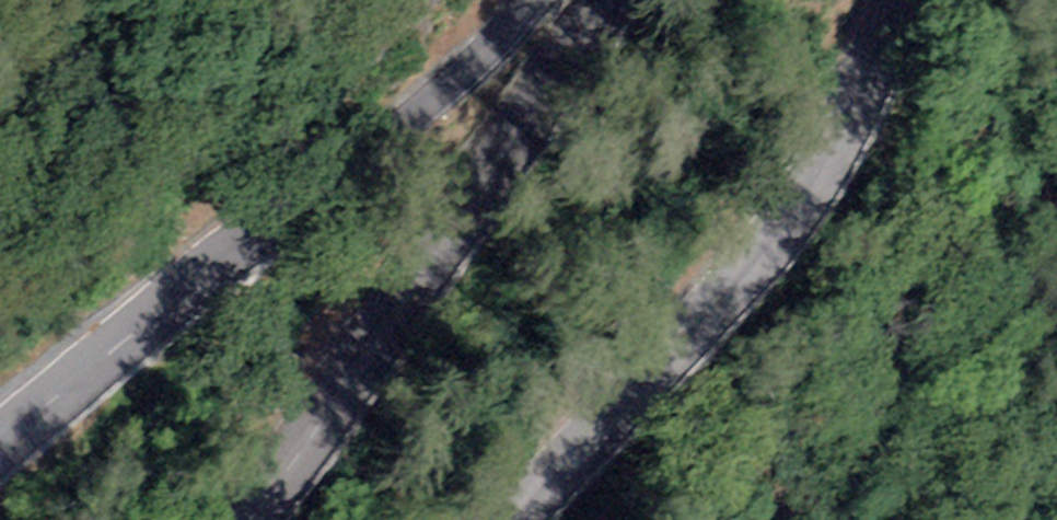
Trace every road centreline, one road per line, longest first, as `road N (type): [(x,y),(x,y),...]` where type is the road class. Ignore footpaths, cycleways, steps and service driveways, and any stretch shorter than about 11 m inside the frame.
road 1 (tertiary): [(0,446),(335,181),(450,84),(531,0)]
road 2 (tertiary): [(509,519),(771,249),(823,172),(901,0)]
road 3 (tertiary): [(611,0),(354,383),(248,519)]

